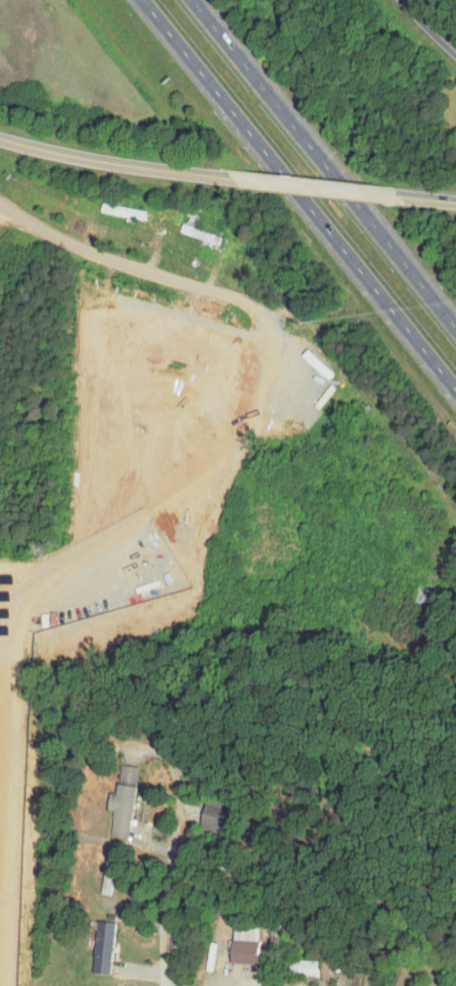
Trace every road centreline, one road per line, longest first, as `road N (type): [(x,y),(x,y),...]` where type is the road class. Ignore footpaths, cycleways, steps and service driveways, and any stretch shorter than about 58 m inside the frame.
road 1 (residential): [(0,208),(38,231),(289,310),(311,326),(397,422),(447,497),(455,530),(438,579)]
road 2 (motorway): [(142,0),(455,391)]
road 3 (motorway): [(455,327),(193,0)]
road 4 (tertiary): [(248,184),(128,169),(0,140)]
road 5 (residential): [(174,826),(160,985)]
road 6 (tertiary): [(390,200),(248,184)]

